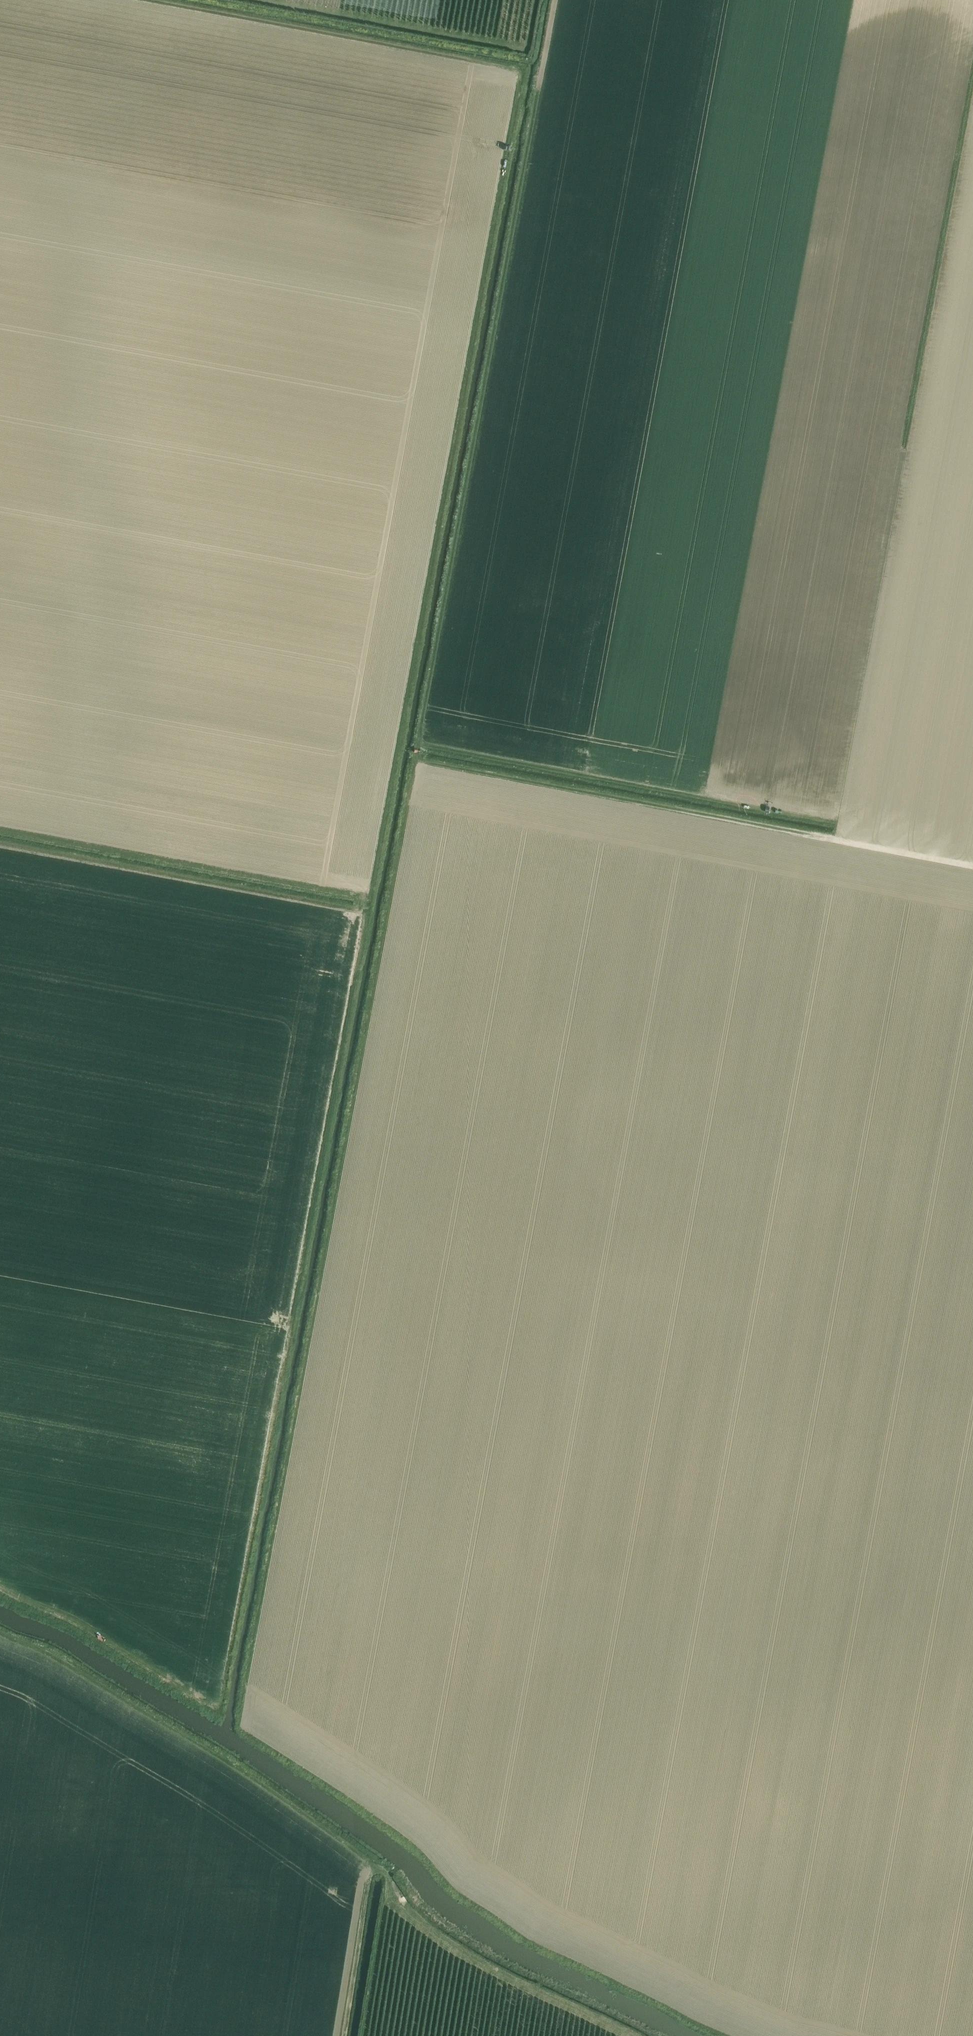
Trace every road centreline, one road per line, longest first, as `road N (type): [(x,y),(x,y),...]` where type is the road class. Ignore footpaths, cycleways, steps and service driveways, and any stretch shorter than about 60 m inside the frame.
road 1 (track): [(904,447),(972,72)]
road 2 (track): [(972,865),(828,838)]

